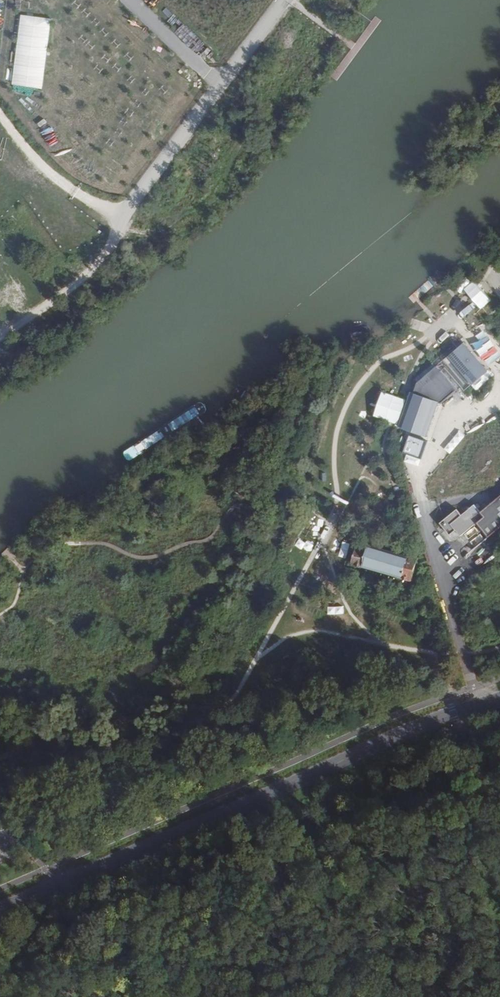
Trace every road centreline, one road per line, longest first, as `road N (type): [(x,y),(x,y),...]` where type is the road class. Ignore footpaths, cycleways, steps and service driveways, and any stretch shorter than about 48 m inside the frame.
road 1 (primary): [(499,699),(406,732),(0,911)]
road 2 (track): [(0,337),(80,282),(129,220)]
road 3 (track): [(0,112),(72,192),(129,220)]
road 4 (track): [(421,501),(419,466),(471,412),(499,405)]

